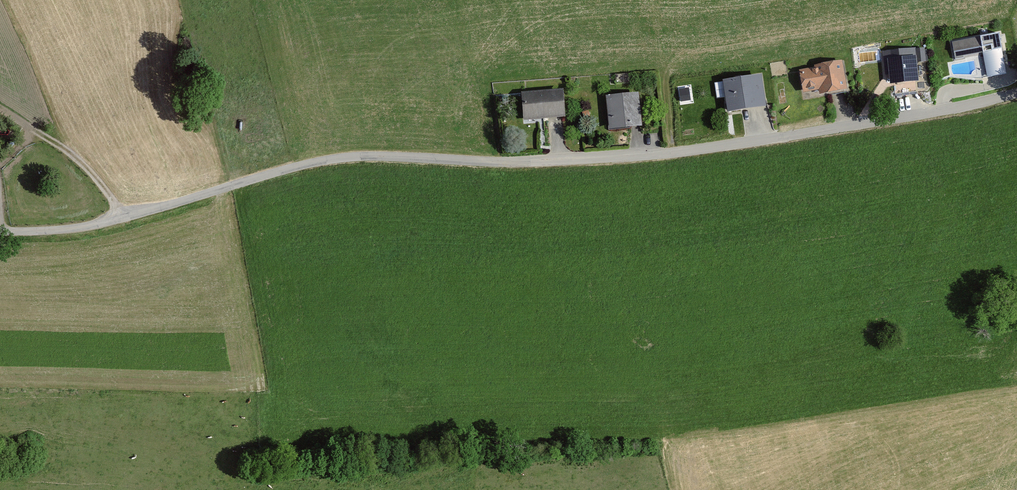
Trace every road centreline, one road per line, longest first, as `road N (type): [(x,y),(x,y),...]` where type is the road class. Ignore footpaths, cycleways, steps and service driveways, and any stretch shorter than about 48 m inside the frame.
road 1 (residential): [(1016,91),(902,118),(686,150),(535,163),(337,158),(93,225),(0,231)]
road 2 (track): [(121,218),(88,168),(0,110)]

